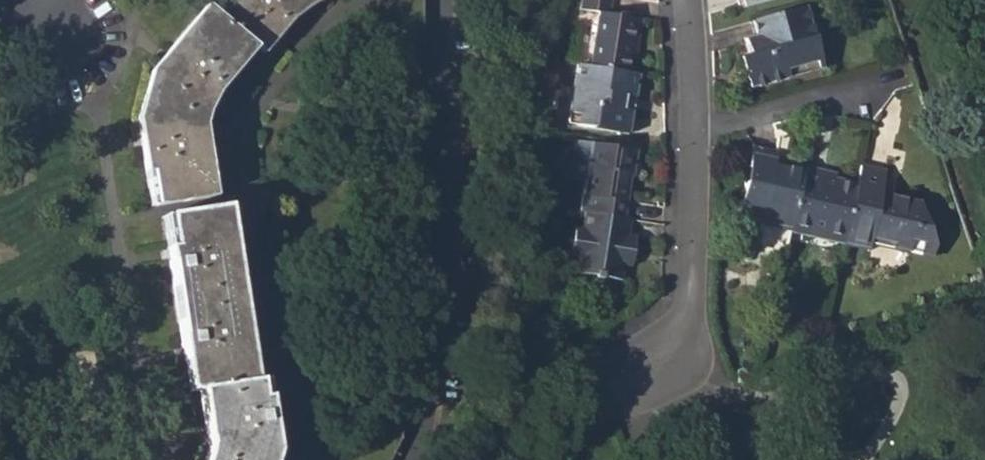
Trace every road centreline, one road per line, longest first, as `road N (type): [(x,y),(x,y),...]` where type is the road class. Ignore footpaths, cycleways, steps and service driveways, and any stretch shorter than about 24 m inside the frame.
road 1 (residential): [(439,0),(437,275),(421,423),(408,459)]
road 2 (residential): [(663,365),(687,307),(693,130)]
road 3 (residential): [(693,130),(889,82)]
road 4 (residential): [(693,130),(686,0)]

